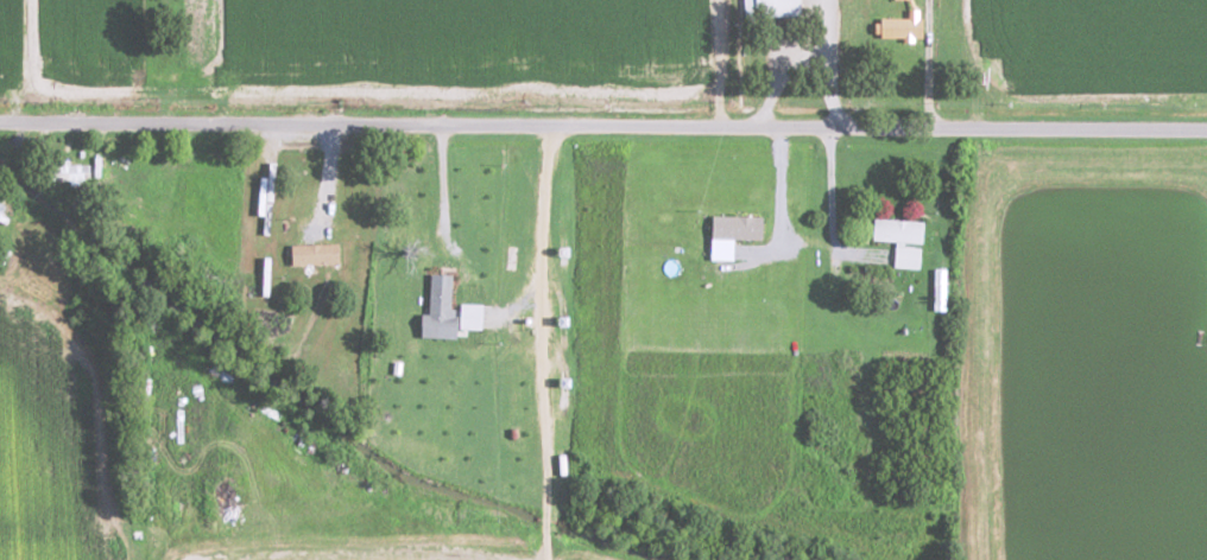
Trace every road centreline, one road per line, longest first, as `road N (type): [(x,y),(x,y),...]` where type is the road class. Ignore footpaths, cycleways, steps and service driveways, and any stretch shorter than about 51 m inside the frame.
road 1 (tertiary): [(0,123),(1206,130)]
road 2 (track): [(540,559),(548,127)]
road 3 (track): [(189,559),(215,552),(492,551),(555,559)]
road 4 (track): [(817,0),(815,23),(763,128)]

